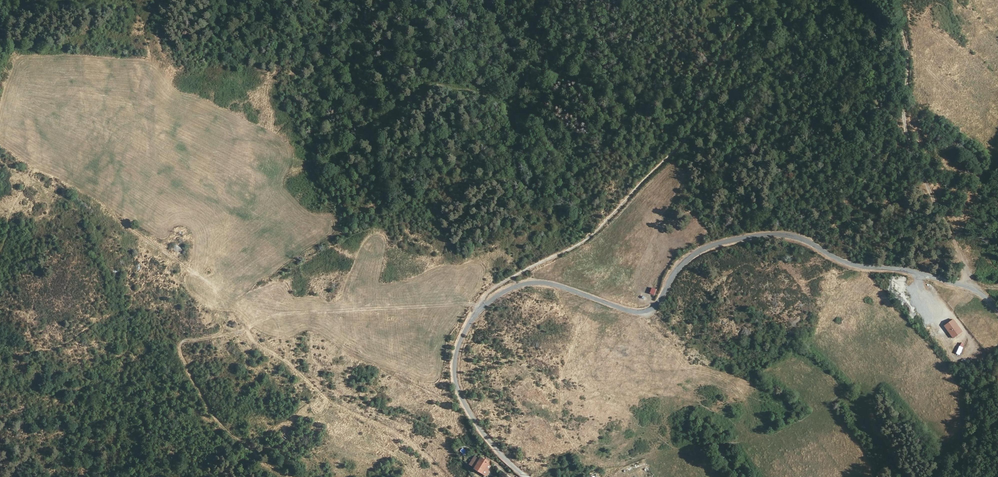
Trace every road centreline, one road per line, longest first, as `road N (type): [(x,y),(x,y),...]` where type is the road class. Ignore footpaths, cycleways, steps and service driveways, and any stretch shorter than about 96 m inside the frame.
road 1 (residential): [(997,307),(975,290),(853,264),(783,234),(704,250),(647,312),(542,282),(508,292),(479,315)]
road 2 (track): [(479,315),(495,289),(599,227),(695,124),(726,45),(760,0)]
road 3 (track): [(975,290),(904,123),(896,0)]
road 4 (unclassified): [(527,476),(492,444),(458,383),(459,354),(479,315)]

